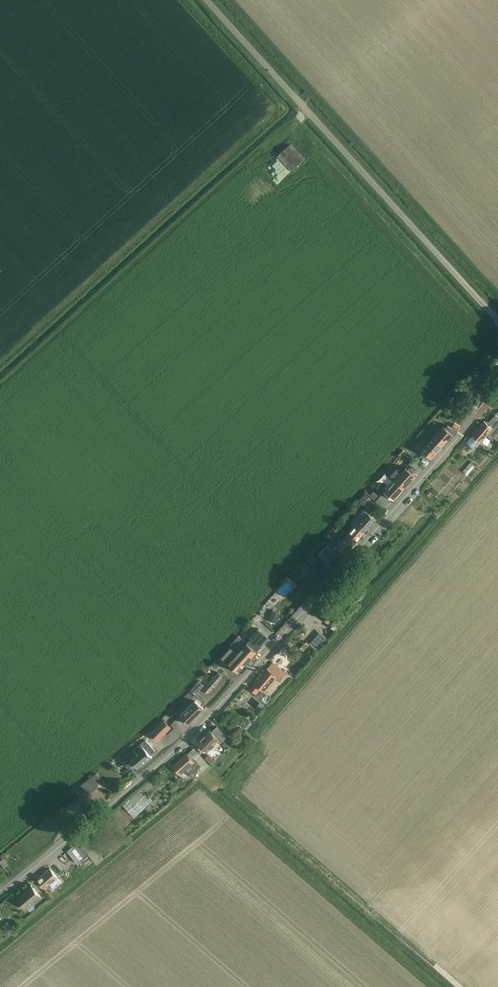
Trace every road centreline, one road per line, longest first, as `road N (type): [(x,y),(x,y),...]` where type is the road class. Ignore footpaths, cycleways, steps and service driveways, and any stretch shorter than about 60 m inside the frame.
road 1 (unclassified): [(0,894),(204,726),(465,433)]
road 2 (unclassified): [(497,323),(205,0)]

